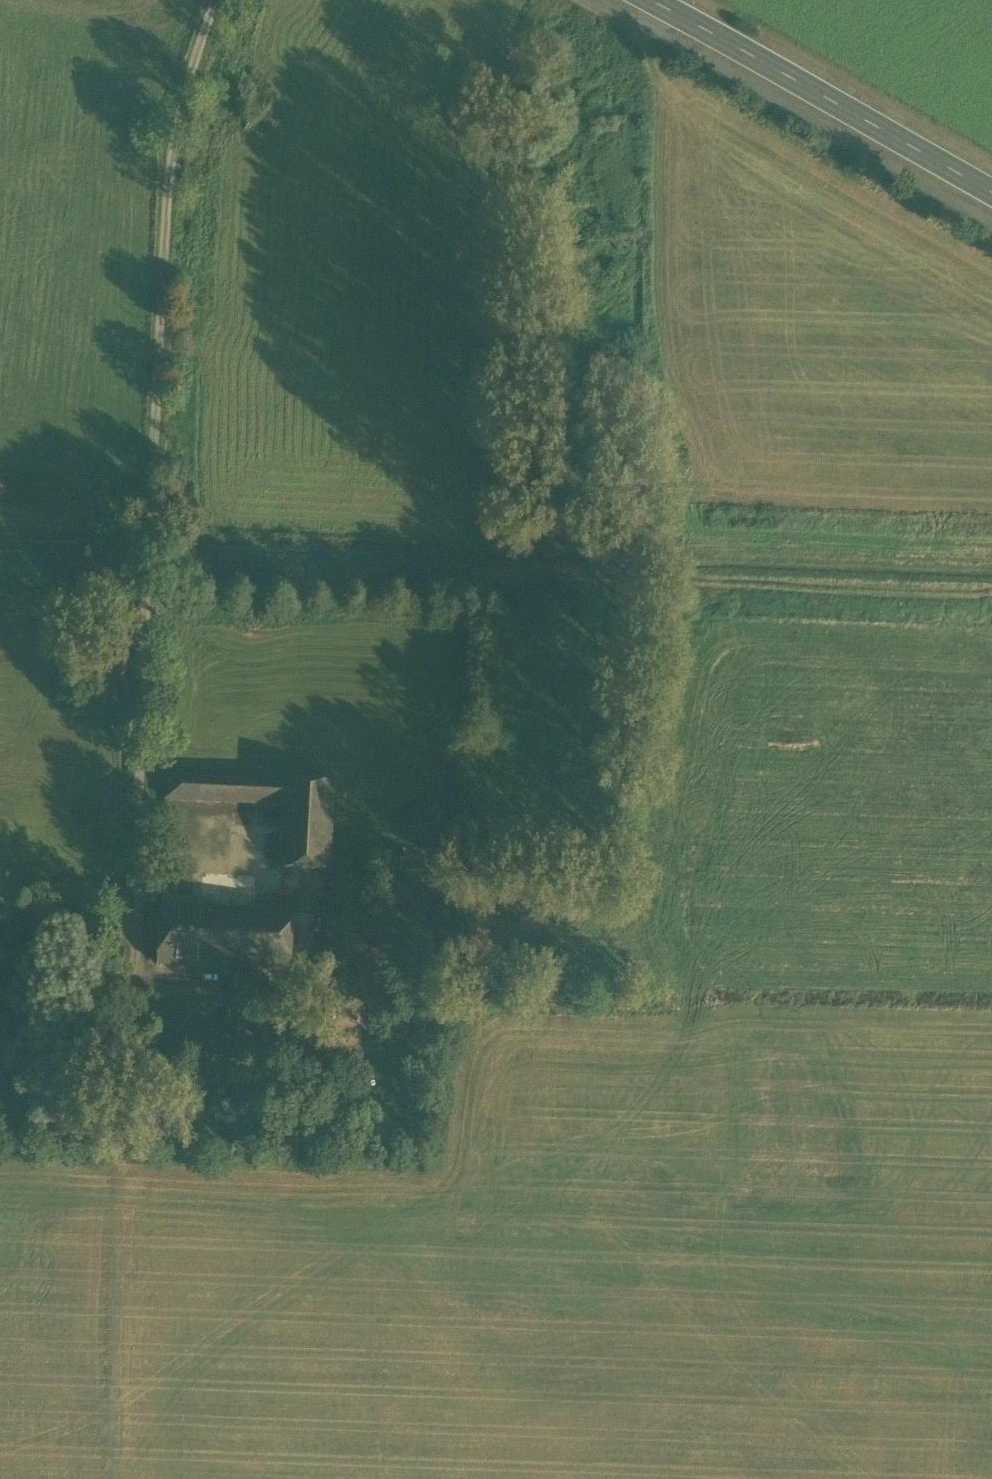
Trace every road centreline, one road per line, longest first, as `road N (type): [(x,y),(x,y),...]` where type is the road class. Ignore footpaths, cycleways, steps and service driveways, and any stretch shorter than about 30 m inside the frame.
road 1 (secondary): [(991,191),(644,0)]

